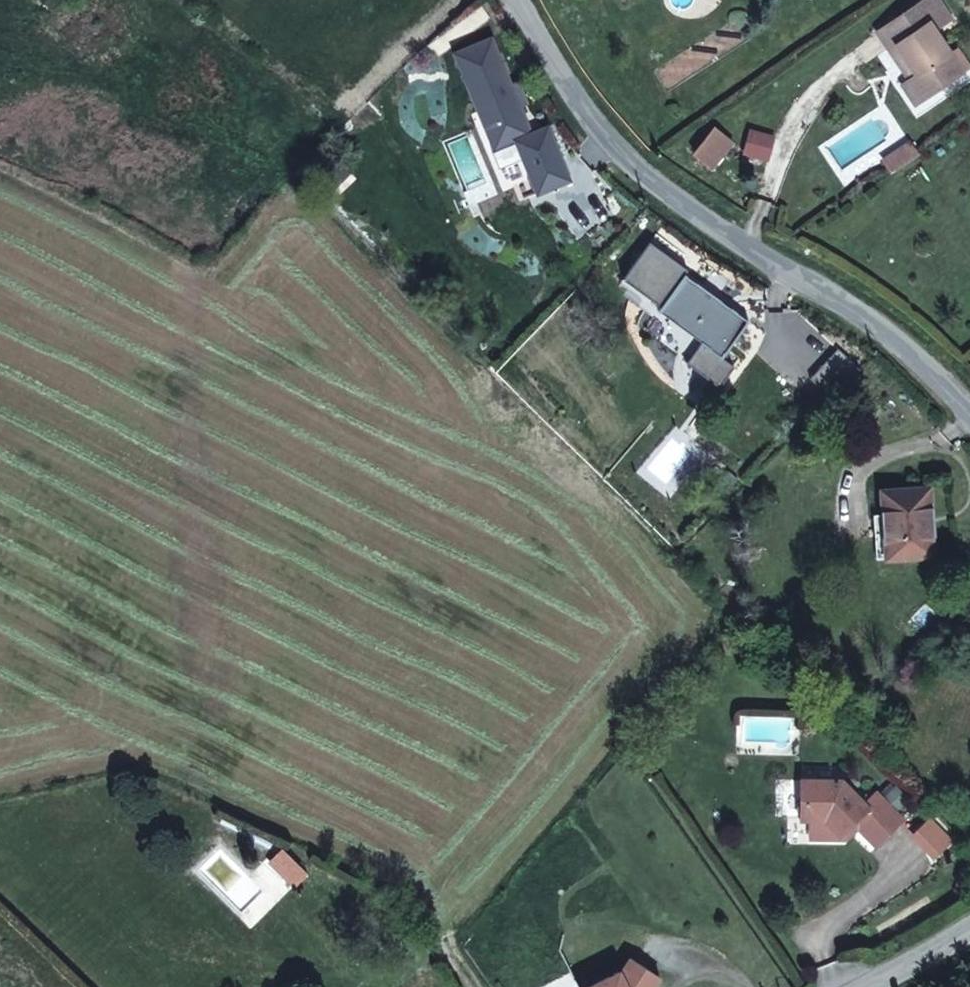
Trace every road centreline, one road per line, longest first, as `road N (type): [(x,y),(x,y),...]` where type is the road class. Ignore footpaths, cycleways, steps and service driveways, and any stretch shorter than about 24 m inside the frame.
road 1 (unclassified): [(530,0),(597,146),(876,314),(969,393)]

